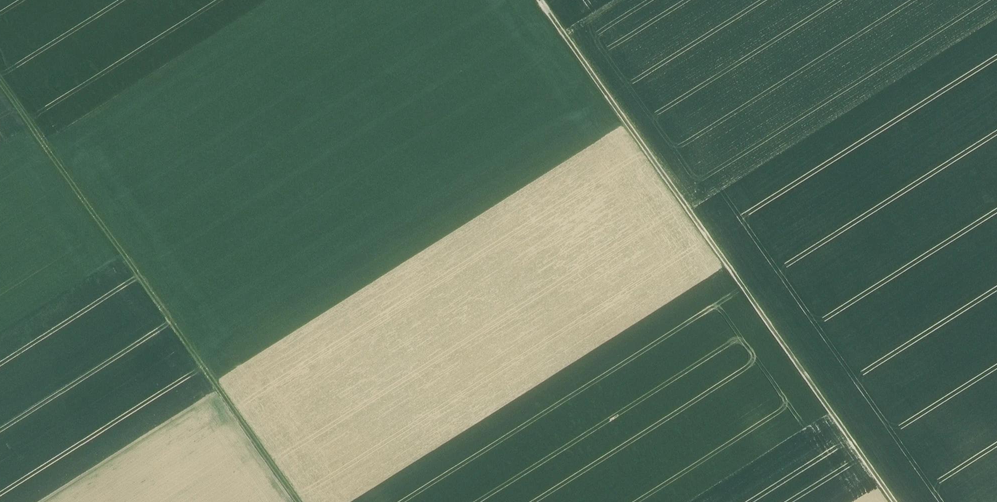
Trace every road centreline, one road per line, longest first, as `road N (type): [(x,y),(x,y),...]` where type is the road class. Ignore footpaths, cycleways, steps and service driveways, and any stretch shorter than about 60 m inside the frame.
road 1 (track): [(895,501),(540,0)]
road 2 (track): [(298,501),(0,84)]

